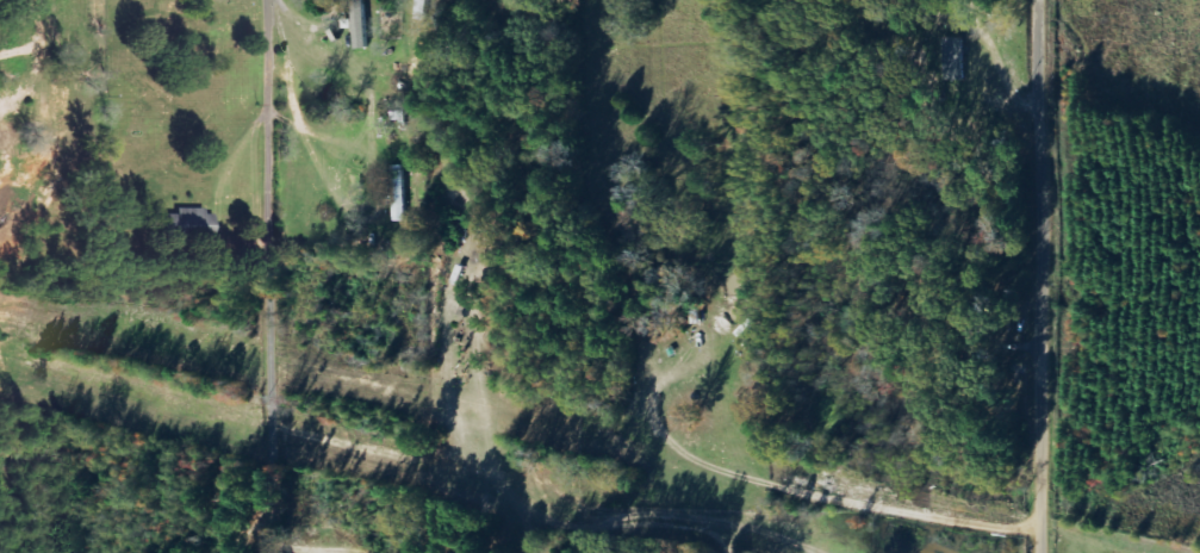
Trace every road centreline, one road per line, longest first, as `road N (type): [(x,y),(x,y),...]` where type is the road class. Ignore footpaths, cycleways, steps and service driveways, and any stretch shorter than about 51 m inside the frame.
road 1 (residential): [(1032,0),(1037,552)]
road 2 (residential): [(266,0),(271,448)]

